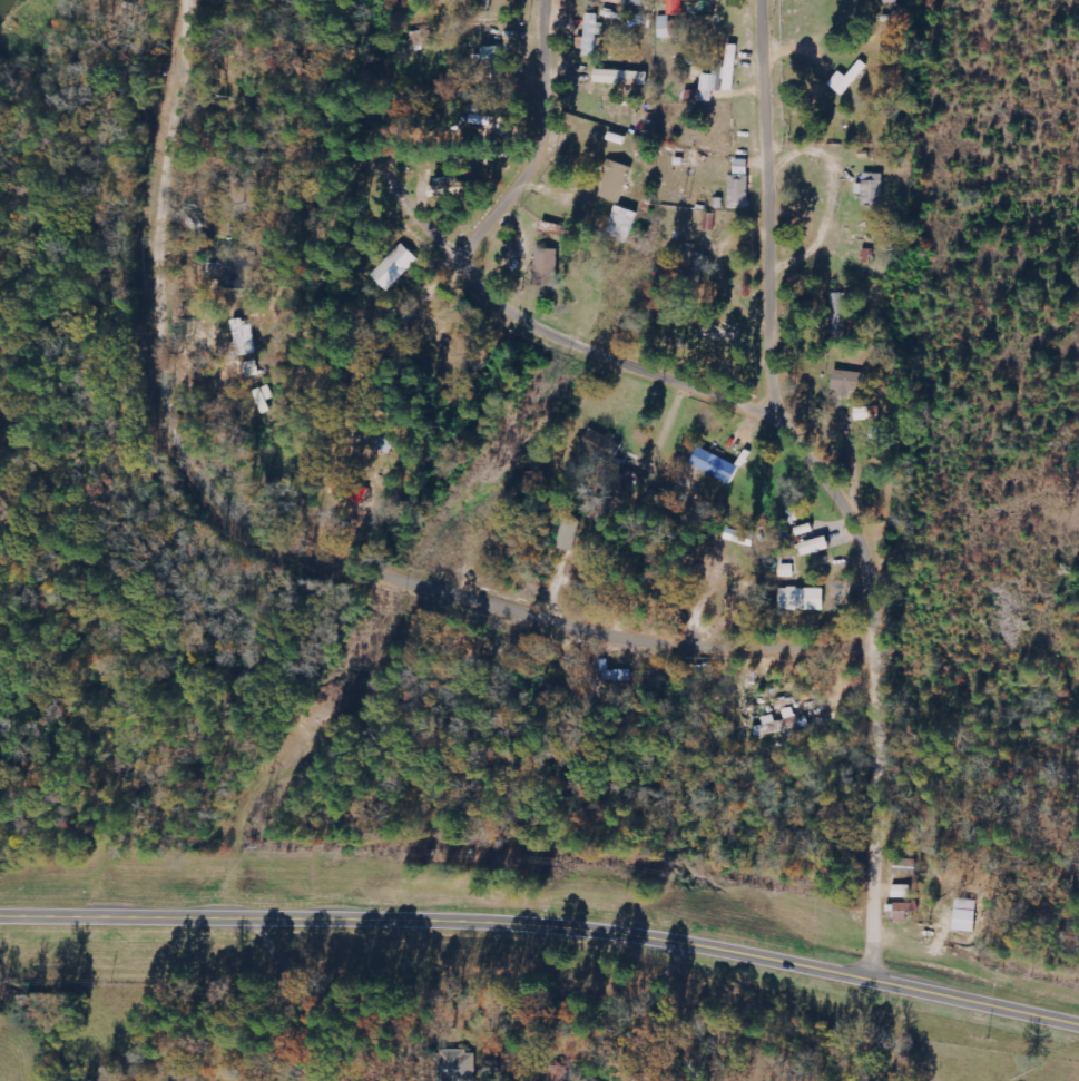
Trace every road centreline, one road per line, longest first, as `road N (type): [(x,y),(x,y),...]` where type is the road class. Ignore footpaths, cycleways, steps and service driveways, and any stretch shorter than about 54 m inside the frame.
road 1 (residential): [(884,652),(686,650),(536,618),(298,551),(253,528),(220,498),(195,462),(167,338),(175,173),(196,0)]
road 2 (tertiary): [(1078,1018),(754,949),(578,925),(349,912),(0,907)]
road 3 (residential): [(884,652),(863,527),(796,426),(781,372),(777,0)]
road 4 (residential): [(796,426),(518,314),(389,163)]
road 5 (residential): [(874,975),(885,922),(884,652)]
road 6 (residential): [(465,259),(520,205),(555,145),(557,0)]

